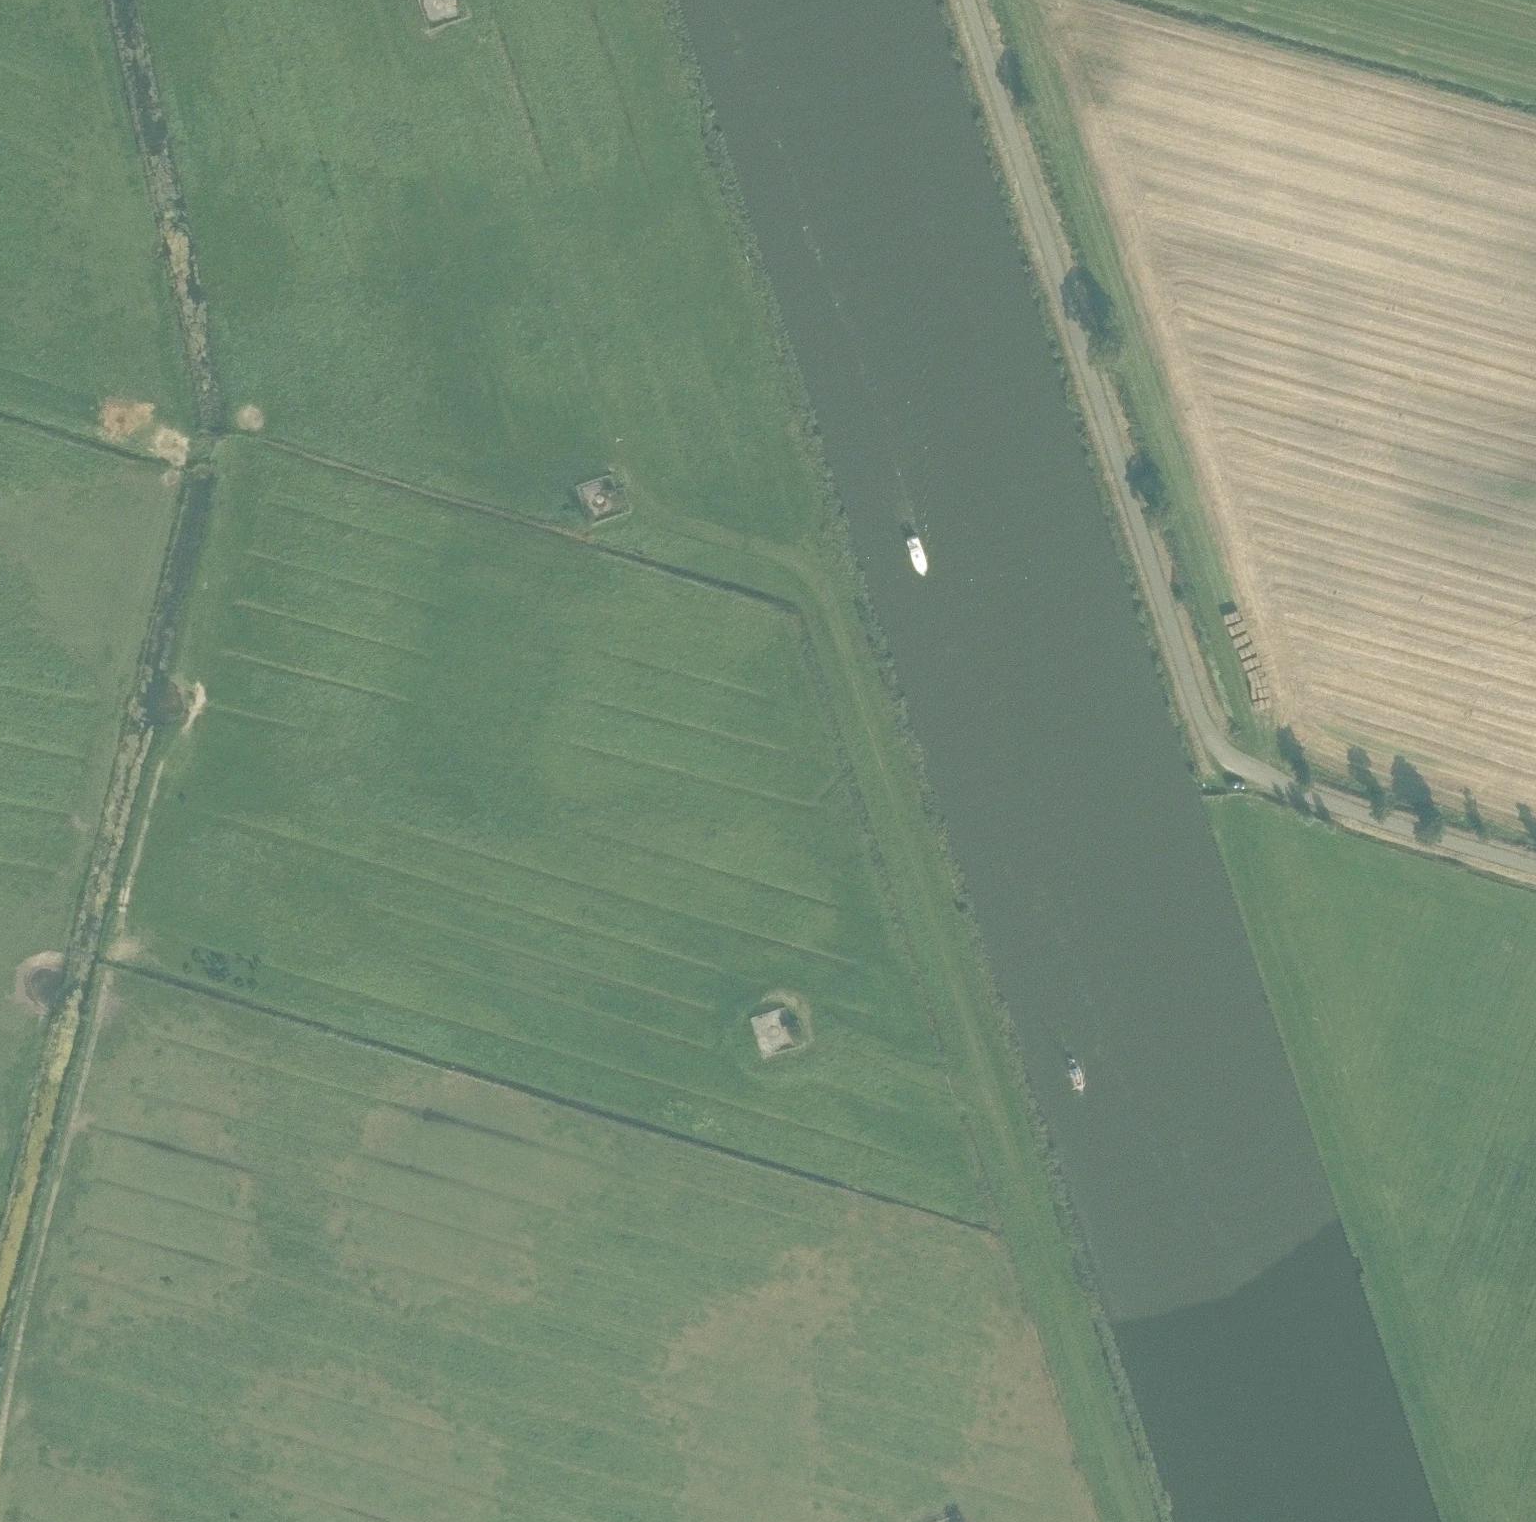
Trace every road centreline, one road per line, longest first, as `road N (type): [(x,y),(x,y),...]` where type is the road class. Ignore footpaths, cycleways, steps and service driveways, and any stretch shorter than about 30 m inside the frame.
road 1 (unclassified): [(1535,868),(1309,797),(1235,760),(1218,743),(971,0)]
road 2 (track): [(0,1412),(162,765)]

